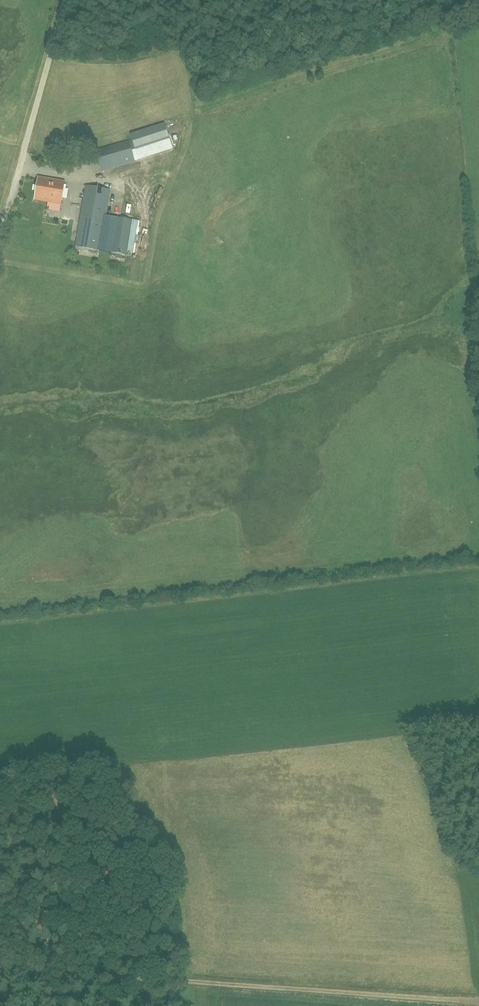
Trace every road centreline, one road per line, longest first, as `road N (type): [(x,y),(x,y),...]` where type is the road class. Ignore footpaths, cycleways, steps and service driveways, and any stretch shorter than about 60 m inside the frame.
road 1 (track): [(478,1001),(0,971)]
road 2 (unclassified): [(65,0),(9,202)]

